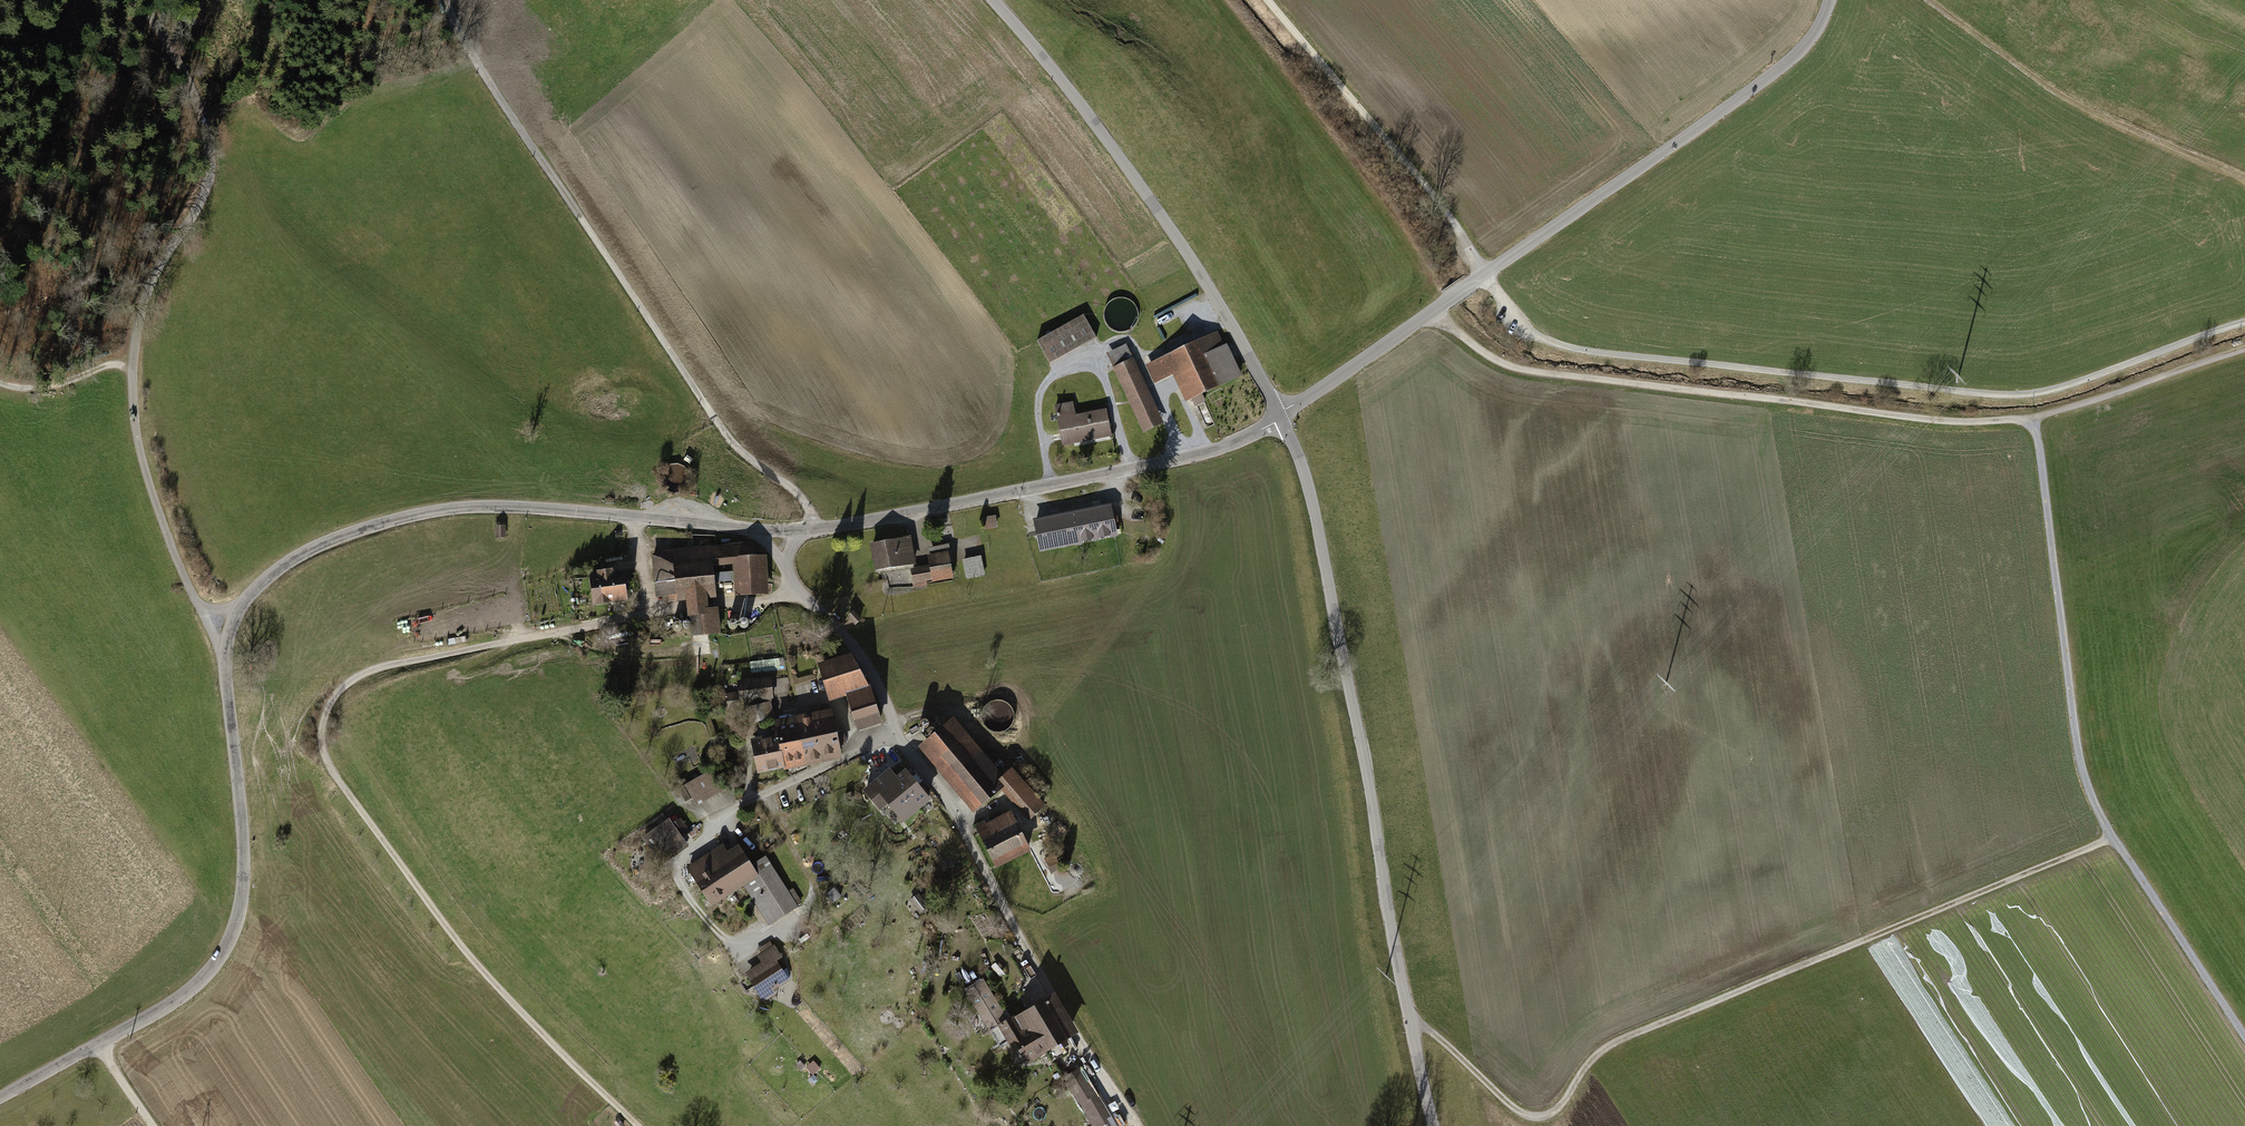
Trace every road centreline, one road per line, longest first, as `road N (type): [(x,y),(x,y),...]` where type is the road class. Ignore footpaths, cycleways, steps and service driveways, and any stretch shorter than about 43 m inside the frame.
road 1 (unclassified): [(0,1099),(180,1005),(243,929),(249,889),(224,656),(239,611),(270,576),(340,537),(453,508),(549,508),(752,529)]
road 2 (track): [(2244,318),(2090,379),(2012,396),(1593,353),(1544,340),(1508,306),(1268,0)]
road 3 (track): [(799,589),(388,665),(350,682),(323,719),(330,766),(471,960),(638,1125)]
road 4 (track): [(2244,347),(2036,424),(1960,425),(1529,372),(1432,311)]
road 5 (track): [(2113,838),(1614,1043),(1553,1113),(1537,1119),(1522,1115),(1407,1011)]
road 6 (tertiary): [(1281,414),(1316,517),(1434,1125)]
road 7 (track): [(224,656),(177,558),(135,426),(133,360),(146,292),(205,190),(210,161),(195,100),(139,0)]
road 8 (unclassified): [(1281,414),(1792,60),(1820,25),(1826,0)]
road 9 (track): [(2244,1034),(2090,794),(2036,424)]
road 10 (track): [(817,529),(799,495),(717,423),(476,61),(445,0)]
road 11 (tertiary): [(996,0),(1168,225),(1281,414)]
road 12 (unclassified): [(806,530),(1152,466),(1244,437),(1281,414)]
road 13 (residential): [(896,736),(942,793),(1136,1125)]
road 14 (residential): [(896,736),(788,782),(706,832),(685,865),(686,898),(733,944),(763,944)]
road 15 (residential): [(786,567),(868,668),(896,736)]
road 16 (track): [(133,360),(49,386),(0,382)]

